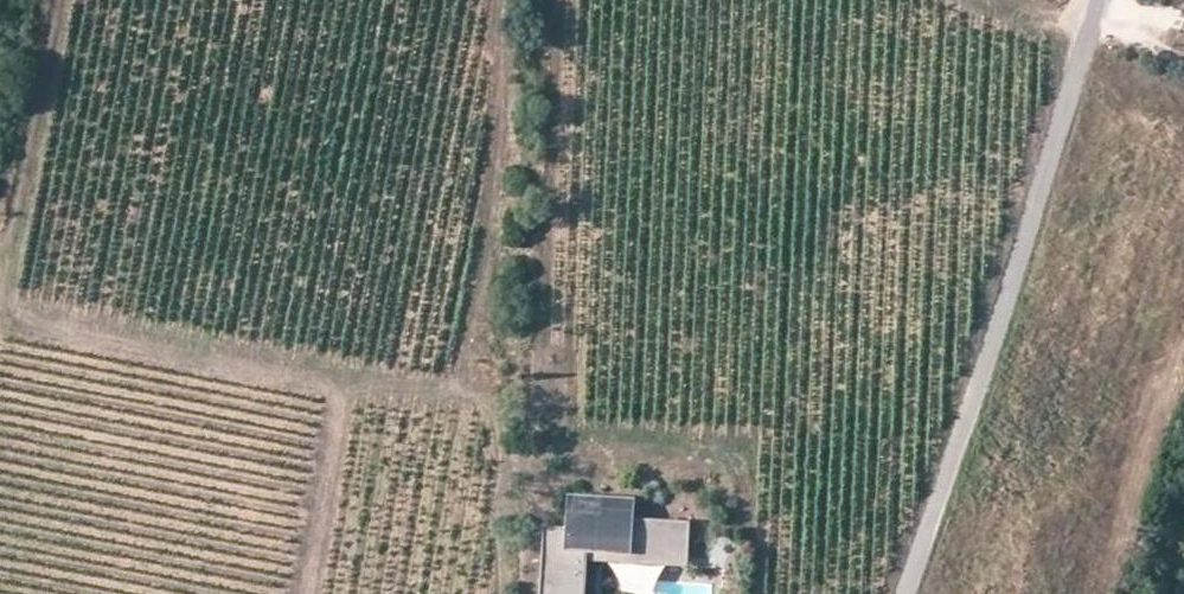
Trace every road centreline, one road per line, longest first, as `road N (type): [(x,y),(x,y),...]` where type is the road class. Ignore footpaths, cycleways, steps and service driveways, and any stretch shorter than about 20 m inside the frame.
road 1 (residential): [(904,593),(1102,0)]
road 2 (track): [(0,210),(44,0)]

